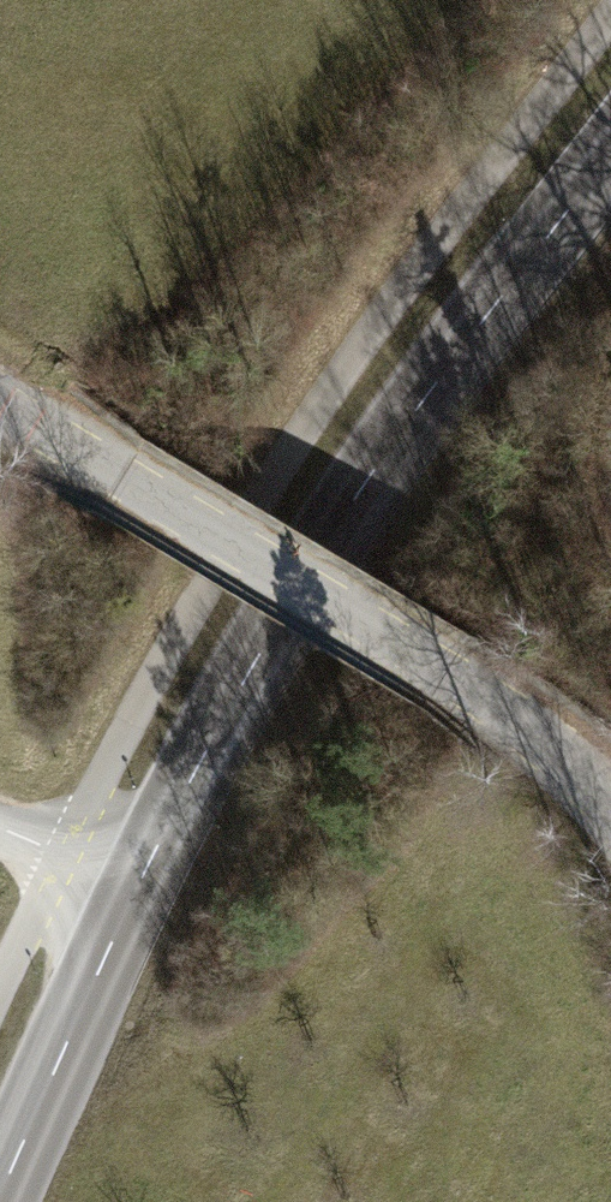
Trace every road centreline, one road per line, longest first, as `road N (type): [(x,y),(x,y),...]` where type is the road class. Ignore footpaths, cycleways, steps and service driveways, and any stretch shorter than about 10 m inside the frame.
road 1 (tertiary): [(610,154),(440,374),(314,557),(139,881),(0,1194)]
road 2 (unclassified): [(610,795),(446,673),(0,404)]

